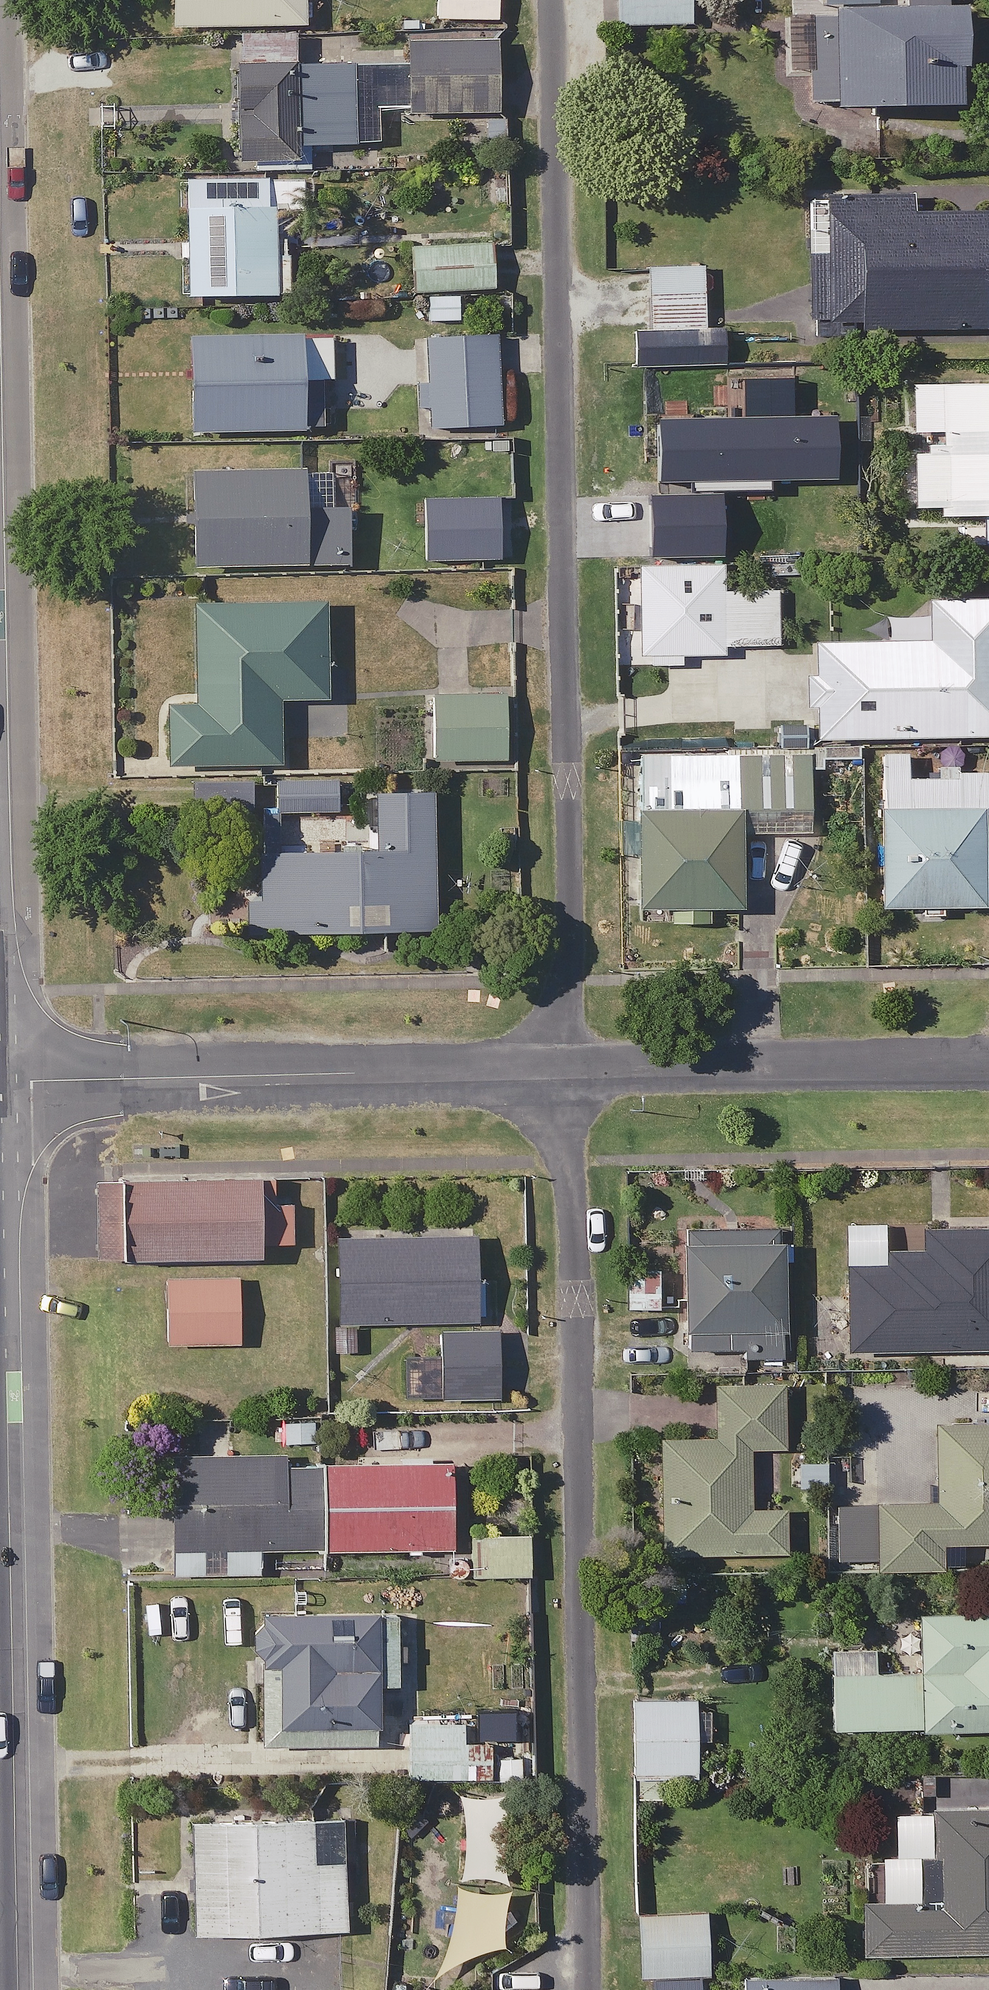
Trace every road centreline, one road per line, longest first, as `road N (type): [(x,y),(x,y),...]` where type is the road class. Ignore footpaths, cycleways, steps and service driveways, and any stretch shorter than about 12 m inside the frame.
road 1 (residential): [(0,1083),(988,1061)]

